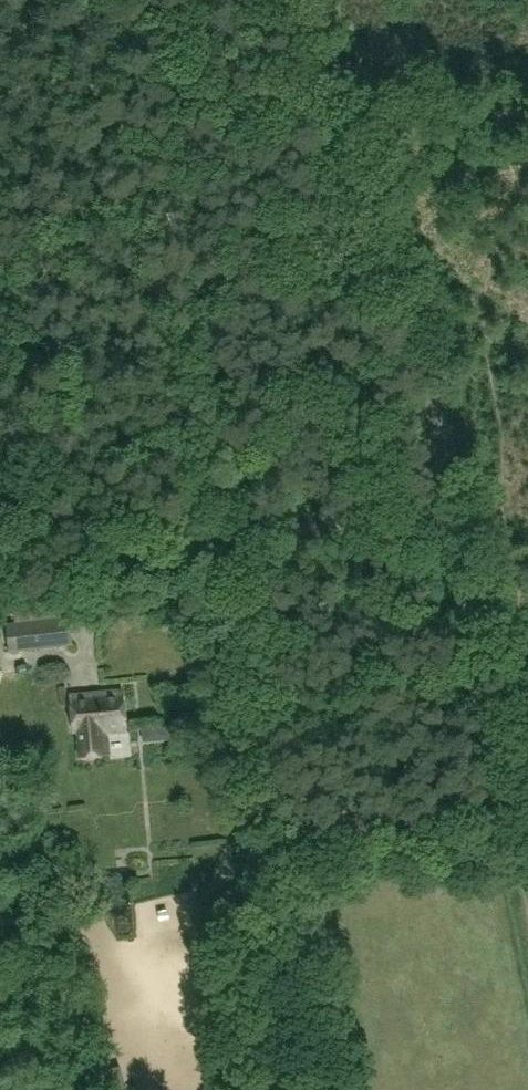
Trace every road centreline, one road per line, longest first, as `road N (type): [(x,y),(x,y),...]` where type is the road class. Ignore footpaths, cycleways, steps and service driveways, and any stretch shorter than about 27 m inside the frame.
road 1 (unclassified): [(527,870),(424,343),(281,0)]
road 2 (track): [(500,503),(462,519),(0,574)]
road 3 (track): [(344,136),(527,109)]

